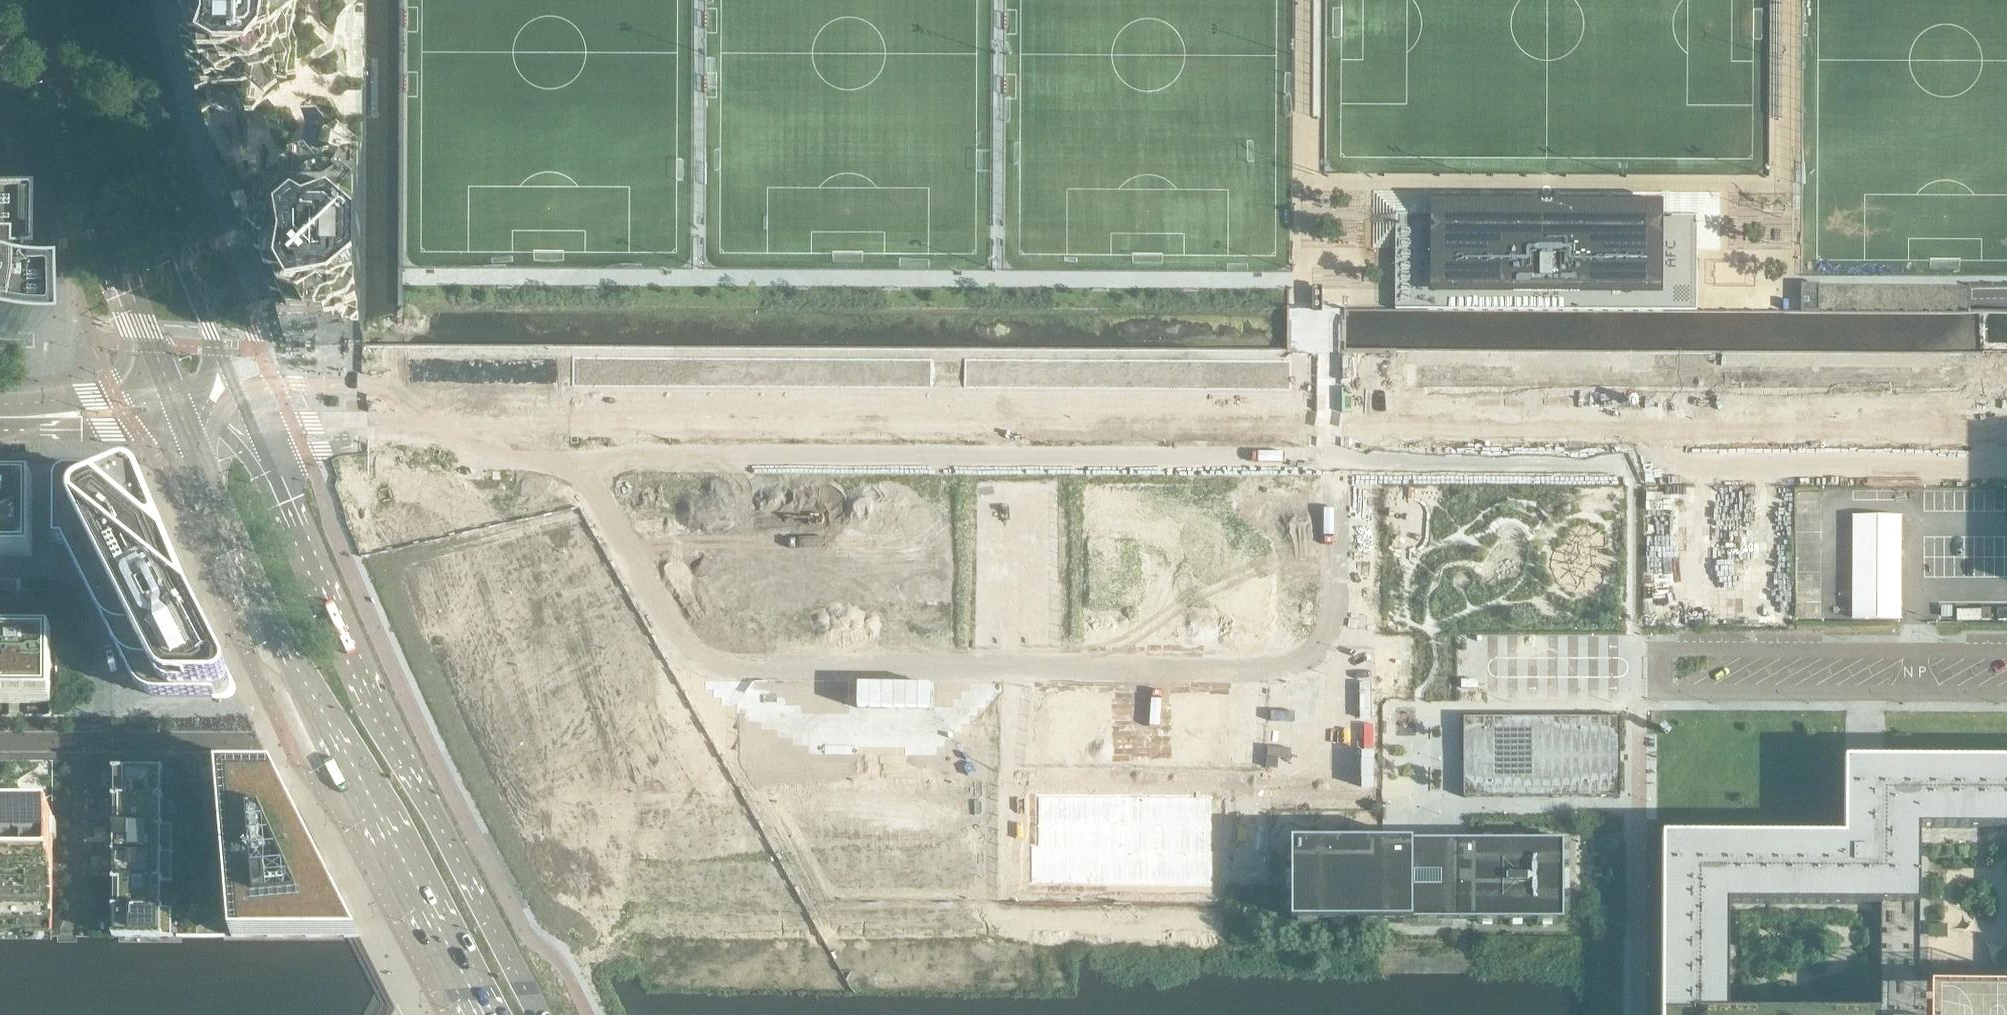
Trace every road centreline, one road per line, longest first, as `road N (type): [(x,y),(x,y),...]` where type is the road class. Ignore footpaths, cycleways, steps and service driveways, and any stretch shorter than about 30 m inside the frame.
road 1 (residential): [(402,432),(2006,431)]
road 2 (residential): [(2006,652),(1420,645),(1399,669),(1419,693),(2006,693)]
road 3 (unknown): [(587,1014),(472,806),(274,384)]
road 4 (secondary): [(190,437),(294,668),(483,1014)]
road 5 (secondary): [(542,1014),(379,714),(260,444)]
road 6 (secondary): [(245,412),(184,269),(104,0)]
road 7 (secondary): [(34,0),(57,104),(134,302)]
road 8 (residential): [(256,740),(0,742)]
road 9 (tertiary): [(33,419),(60,432),(190,437)]
road 10 (residential): [(402,432),(386,423),(245,412)]
road 11 (residential): [(260,444),(322,450),(402,432)]

